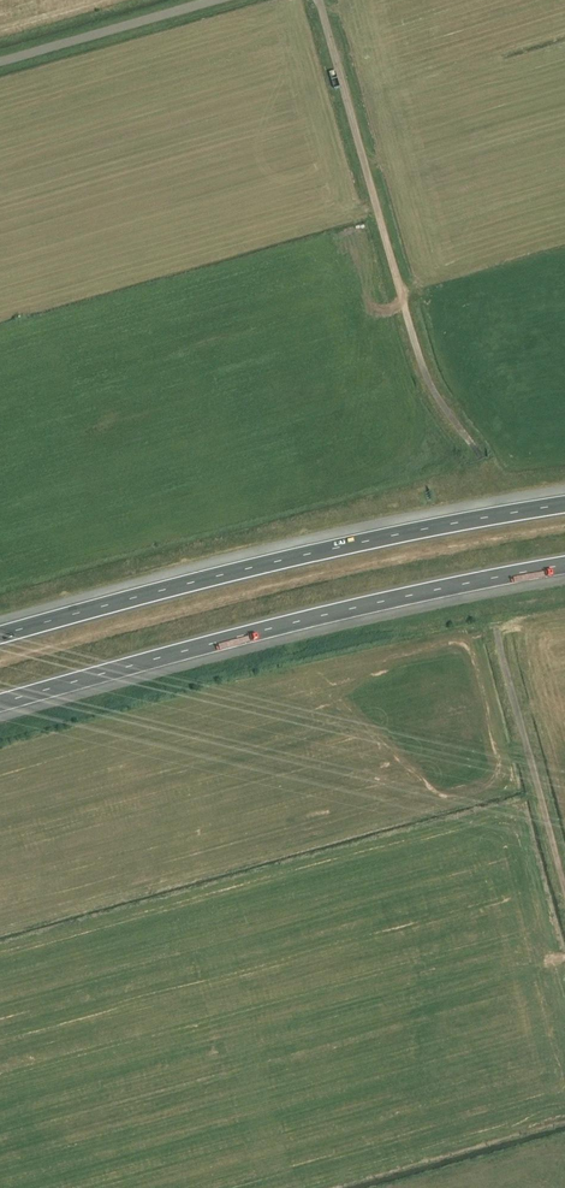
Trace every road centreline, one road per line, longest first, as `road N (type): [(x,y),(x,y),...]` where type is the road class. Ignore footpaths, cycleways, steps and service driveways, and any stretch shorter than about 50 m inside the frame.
road 1 (motorway): [(0,703),(334,613),(564,566)]
road 2 (motorway): [(564,502),(326,546),(0,633)]
road 3 (unclassified): [(478,455),(430,384),(412,335),(319,0)]
road 4 (unclassified): [(564,888),(497,633)]
road 5 (unclassified): [(0,63),(221,0)]

